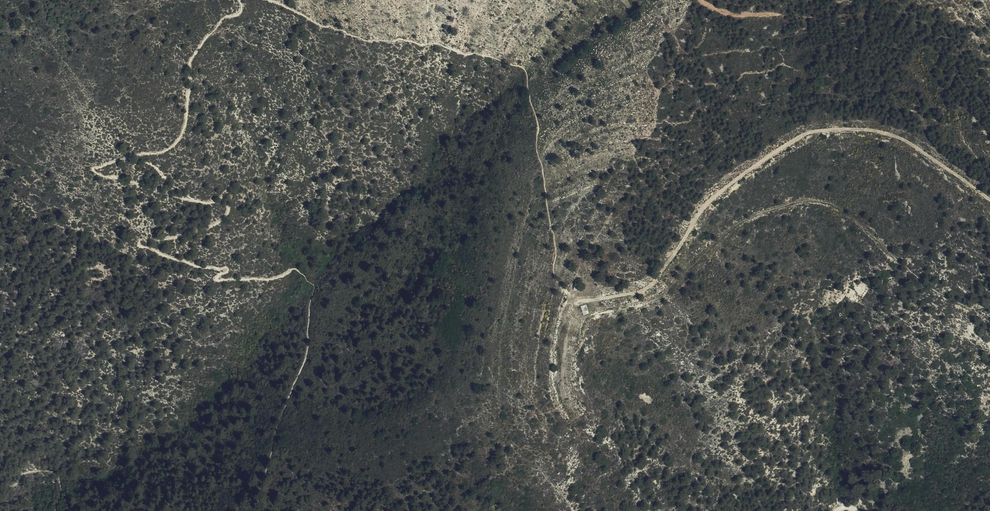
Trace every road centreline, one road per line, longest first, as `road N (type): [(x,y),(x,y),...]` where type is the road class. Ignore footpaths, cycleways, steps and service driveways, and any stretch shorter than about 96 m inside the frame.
road 1 (track): [(989,200),(889,133),(819,129),(707,200),(646,290),(583,301)]

